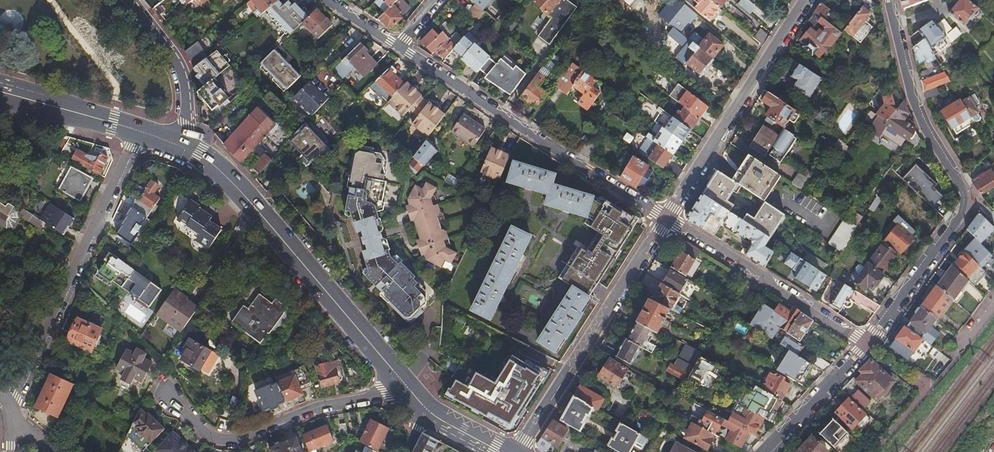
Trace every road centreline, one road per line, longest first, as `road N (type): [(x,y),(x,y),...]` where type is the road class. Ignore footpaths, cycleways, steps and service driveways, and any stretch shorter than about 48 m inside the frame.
road 1 (residential): [(866,344),(972,199),(929,135),(889,0)]
road 2 (primary): [(181,145),(226,174),(403,383)]
road 3 (residential): [(666,218),(398,48)]
road 4 (residential): [(138,132),(9,410)]
road 5 (residential): [(519,451),(666,218)]
road 6 (residential): [(403,383),(238,438),(214,437),(166,394)]
road 7 (residential): [(666,218),(805,0)]
road 8 (residential): [(666,218),(866,344)]
road 9 (residential): [(128,0),(183,80),(181,145)]
road 10 (residential): [(766,451),(866,344)]
road 11 (primary): [(0,90),(138,132)]

